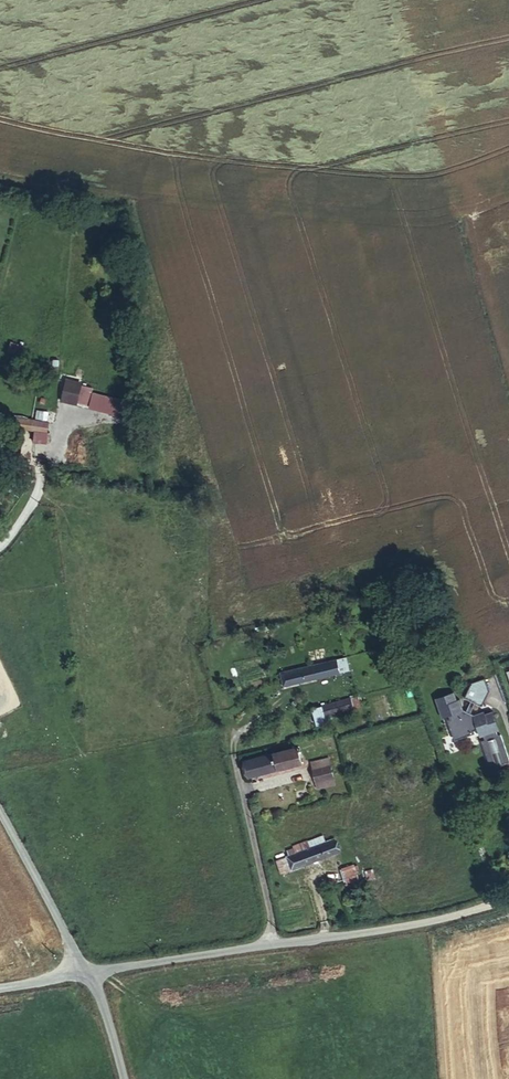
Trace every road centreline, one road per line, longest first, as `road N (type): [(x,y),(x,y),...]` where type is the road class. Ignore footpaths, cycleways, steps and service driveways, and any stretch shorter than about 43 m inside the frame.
road 1 (unclassified): [(508,898),(368,933),(85,976)]
road 2 (unclassified): [(0,814),(85,976)]

